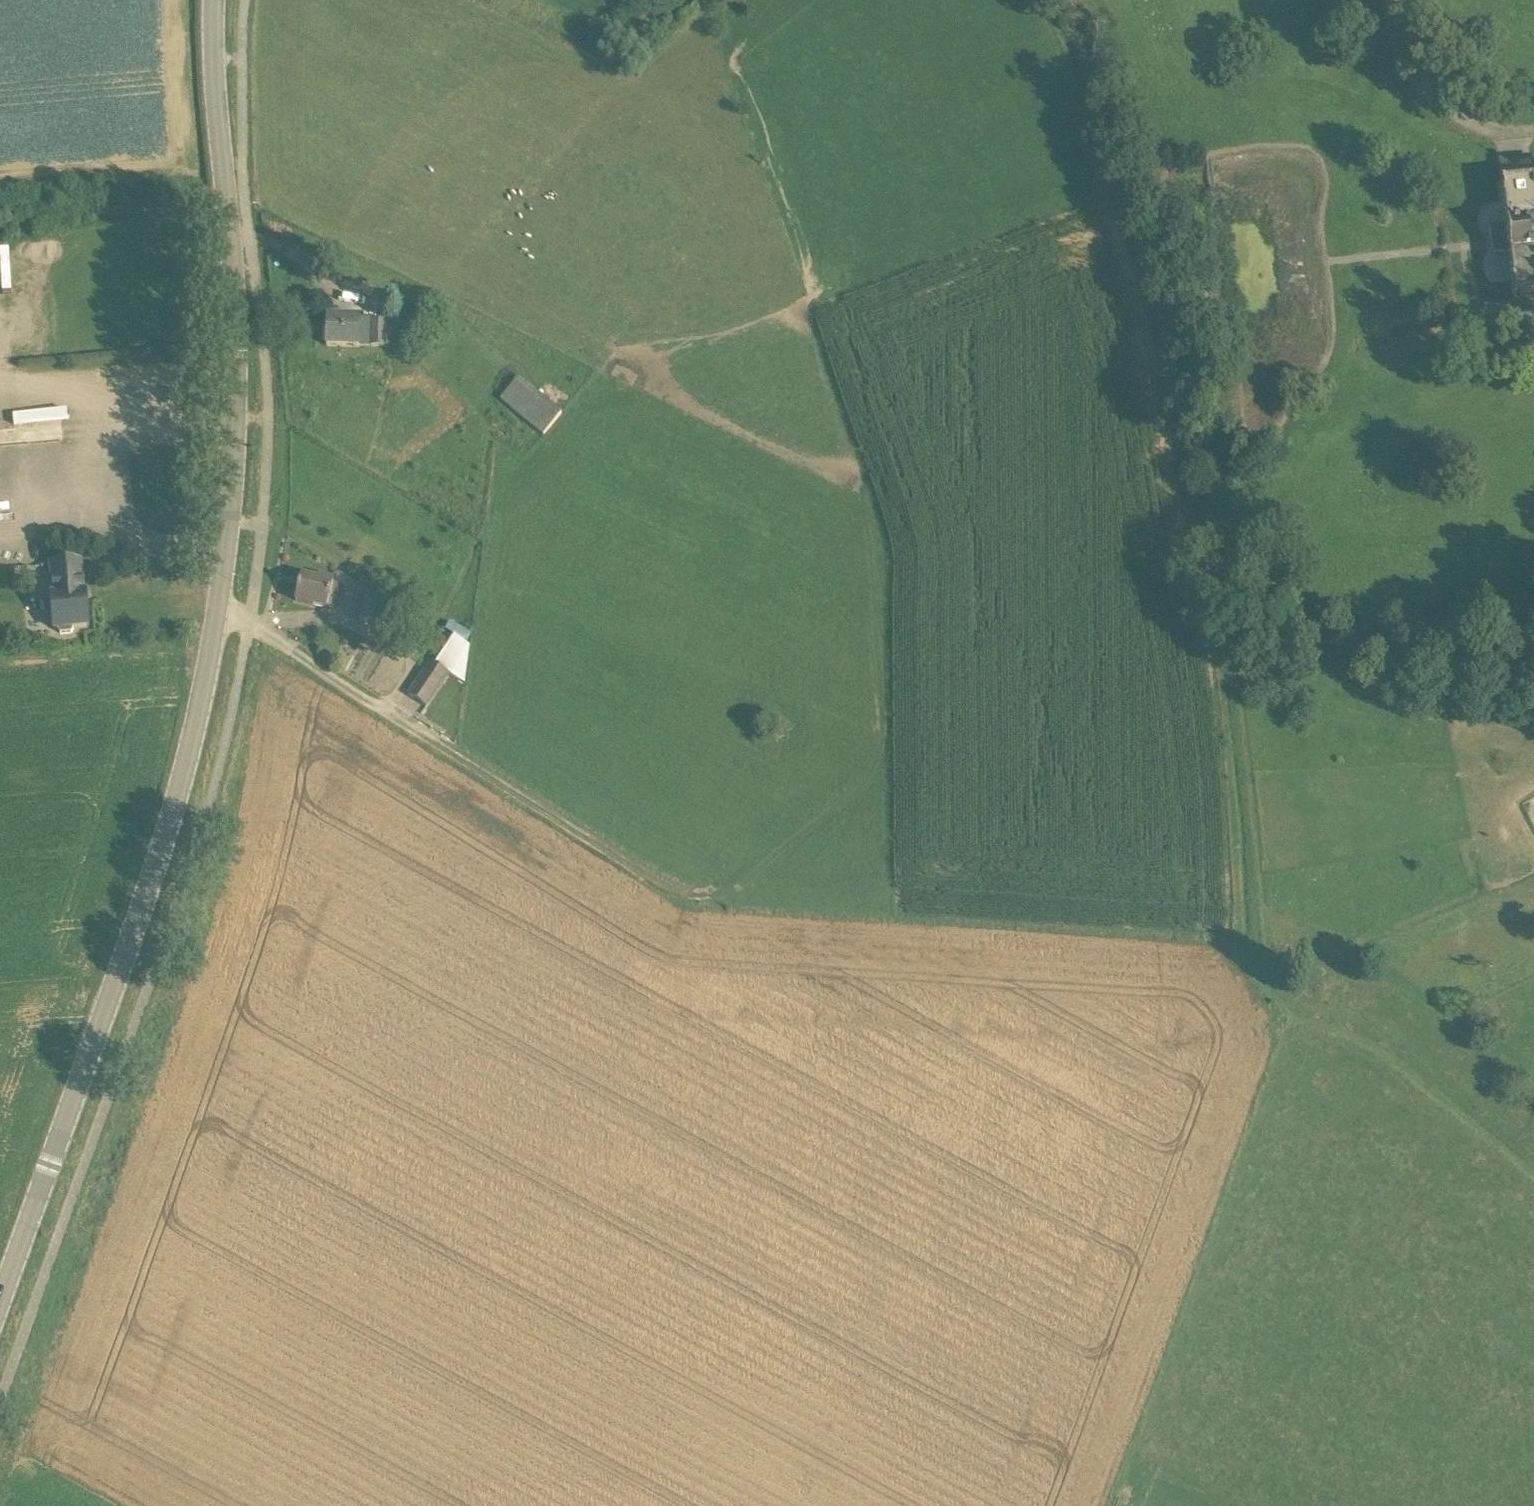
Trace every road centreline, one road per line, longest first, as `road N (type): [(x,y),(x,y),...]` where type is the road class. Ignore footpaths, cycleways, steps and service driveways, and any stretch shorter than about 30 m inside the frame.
road 1 (tertiary): [(0,1307),(143,910),(203,691),(230,512),(234,421),(213,0)]

